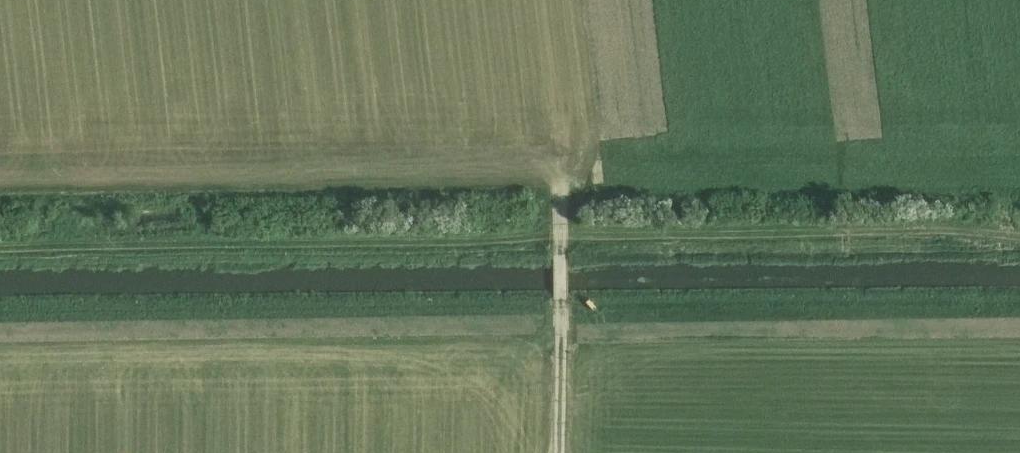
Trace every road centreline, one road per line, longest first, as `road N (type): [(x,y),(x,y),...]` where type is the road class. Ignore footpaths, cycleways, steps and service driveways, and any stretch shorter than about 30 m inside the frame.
road 1 (track): [(559,452),(561,191)]

